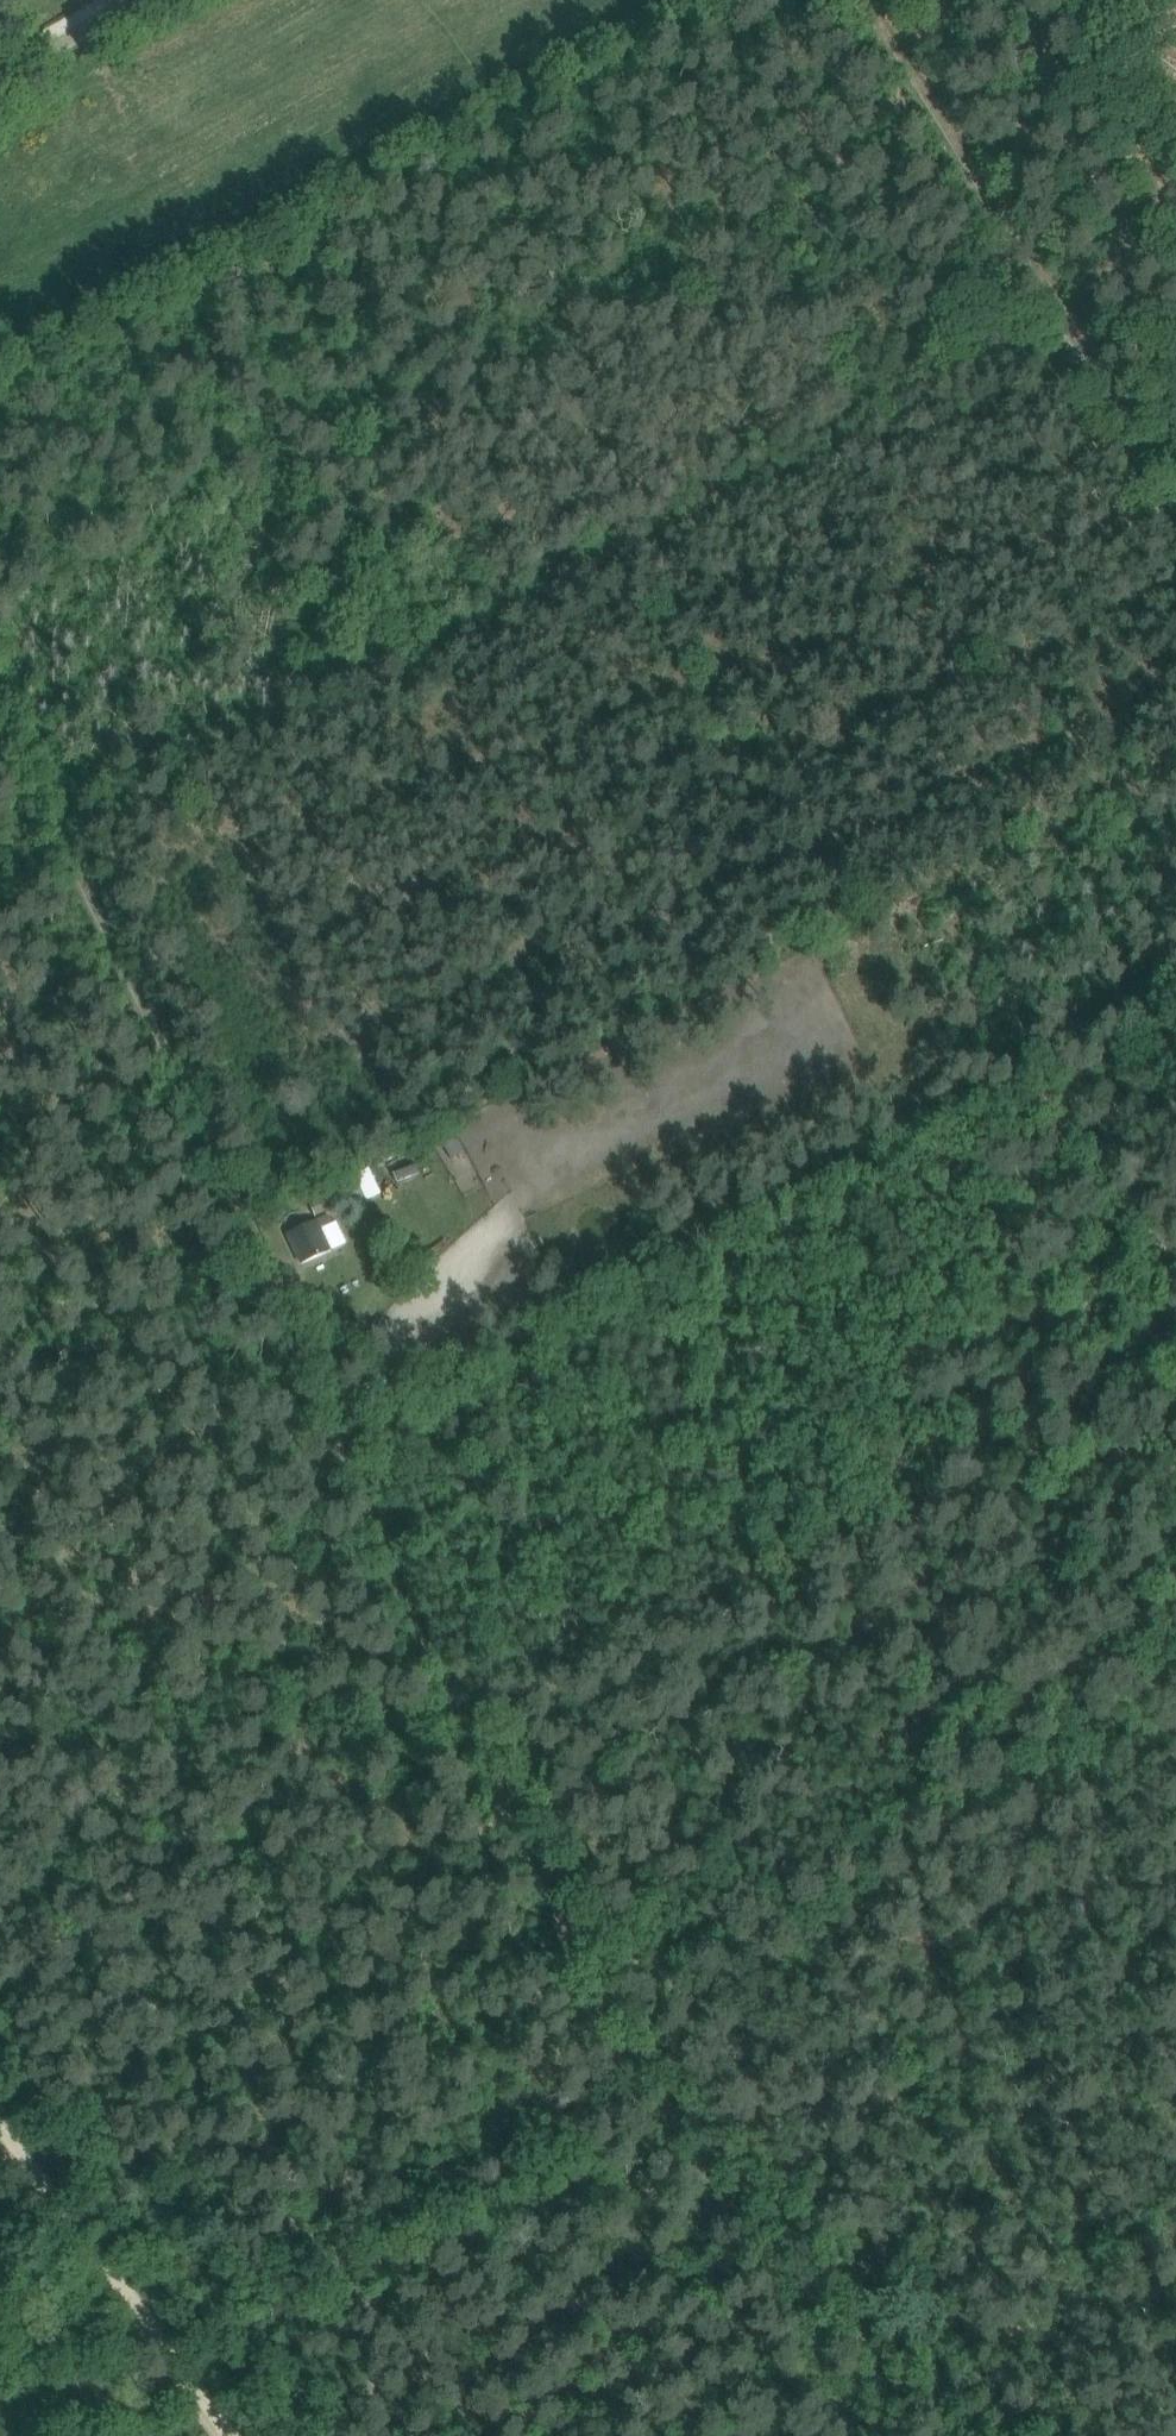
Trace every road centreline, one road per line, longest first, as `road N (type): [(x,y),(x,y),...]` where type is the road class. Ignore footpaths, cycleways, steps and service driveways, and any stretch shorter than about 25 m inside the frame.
road 1 (track): [(999,2435),(656,2105),(626,2062),(0,724)]
road 2 (track): [(863,0),(1175,522)]
road 3 (track): [(233,2435),(0,2122)]
road 4 (unclassified): [(0,81),(134,0)]

